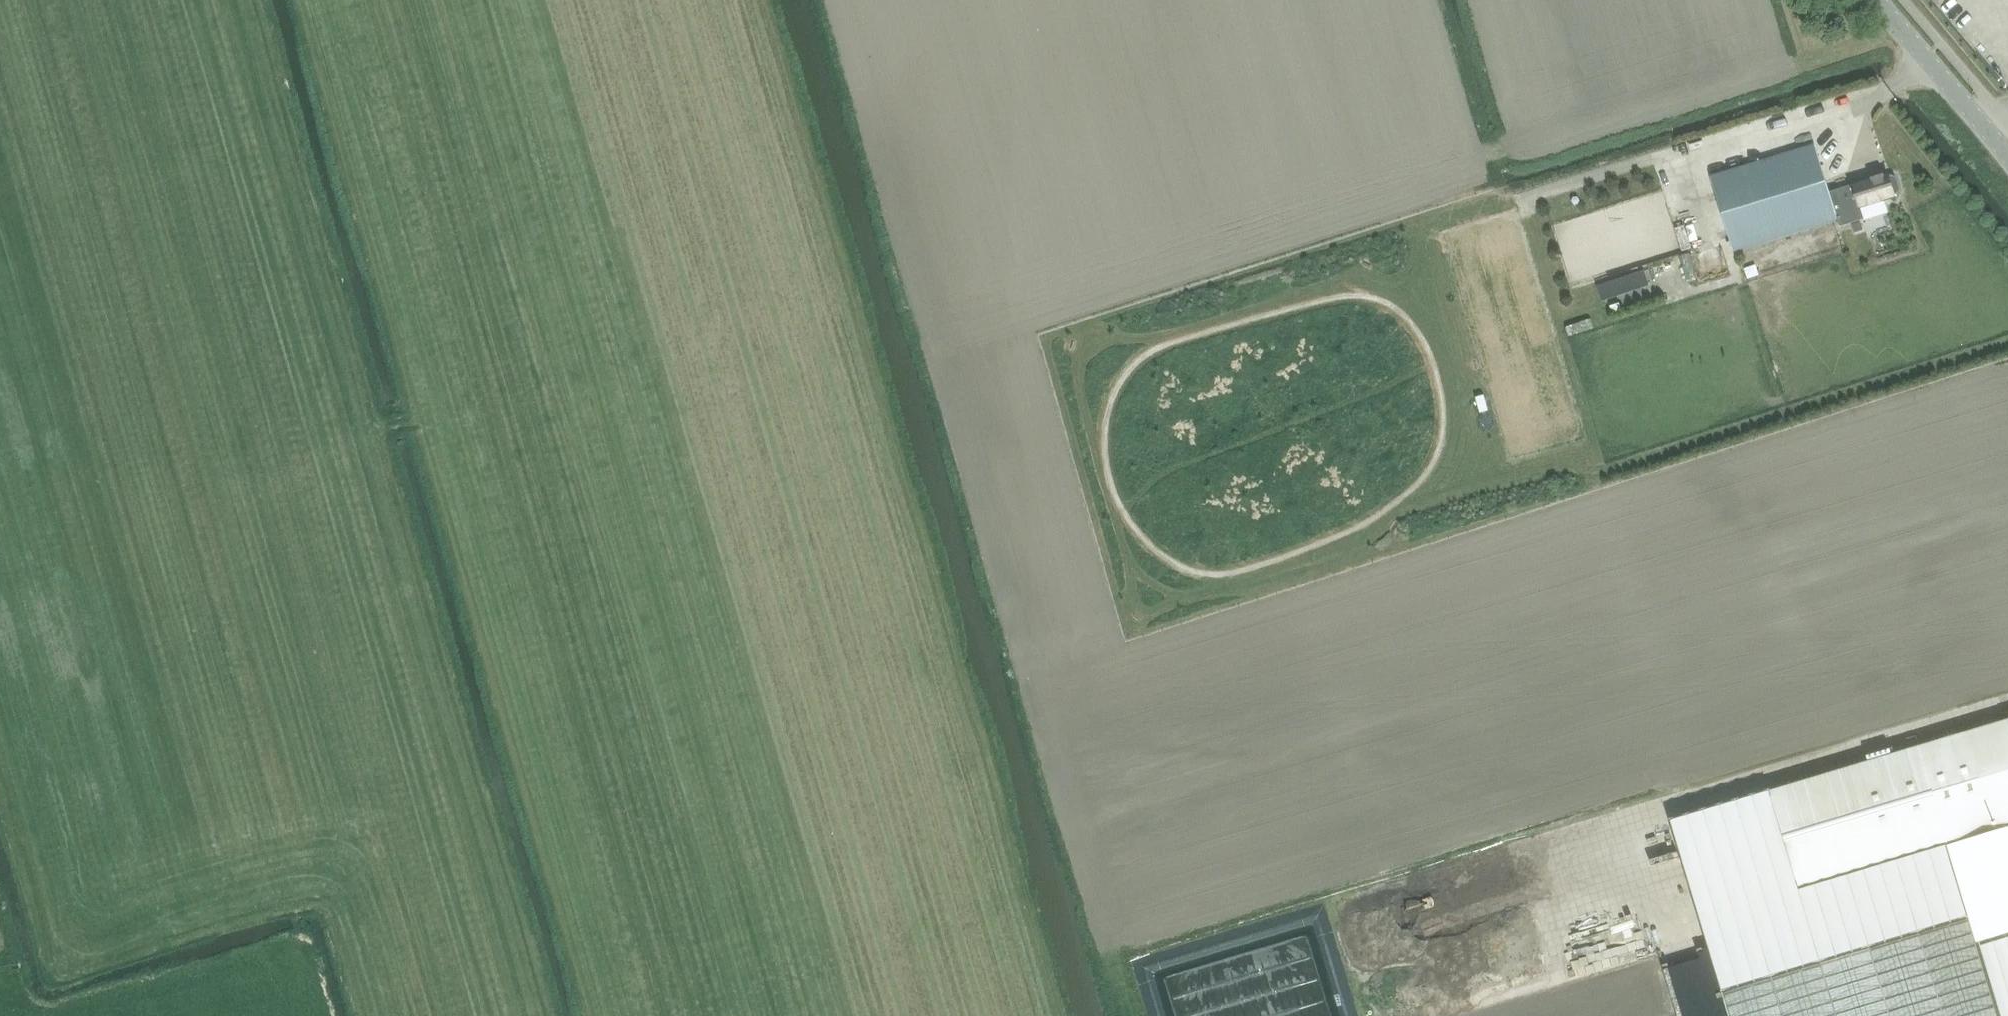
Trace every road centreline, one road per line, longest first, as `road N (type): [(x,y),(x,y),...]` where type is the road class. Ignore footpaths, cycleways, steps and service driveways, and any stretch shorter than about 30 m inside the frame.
road 1 (unclassified): [(2007,156),(1879,0)]

